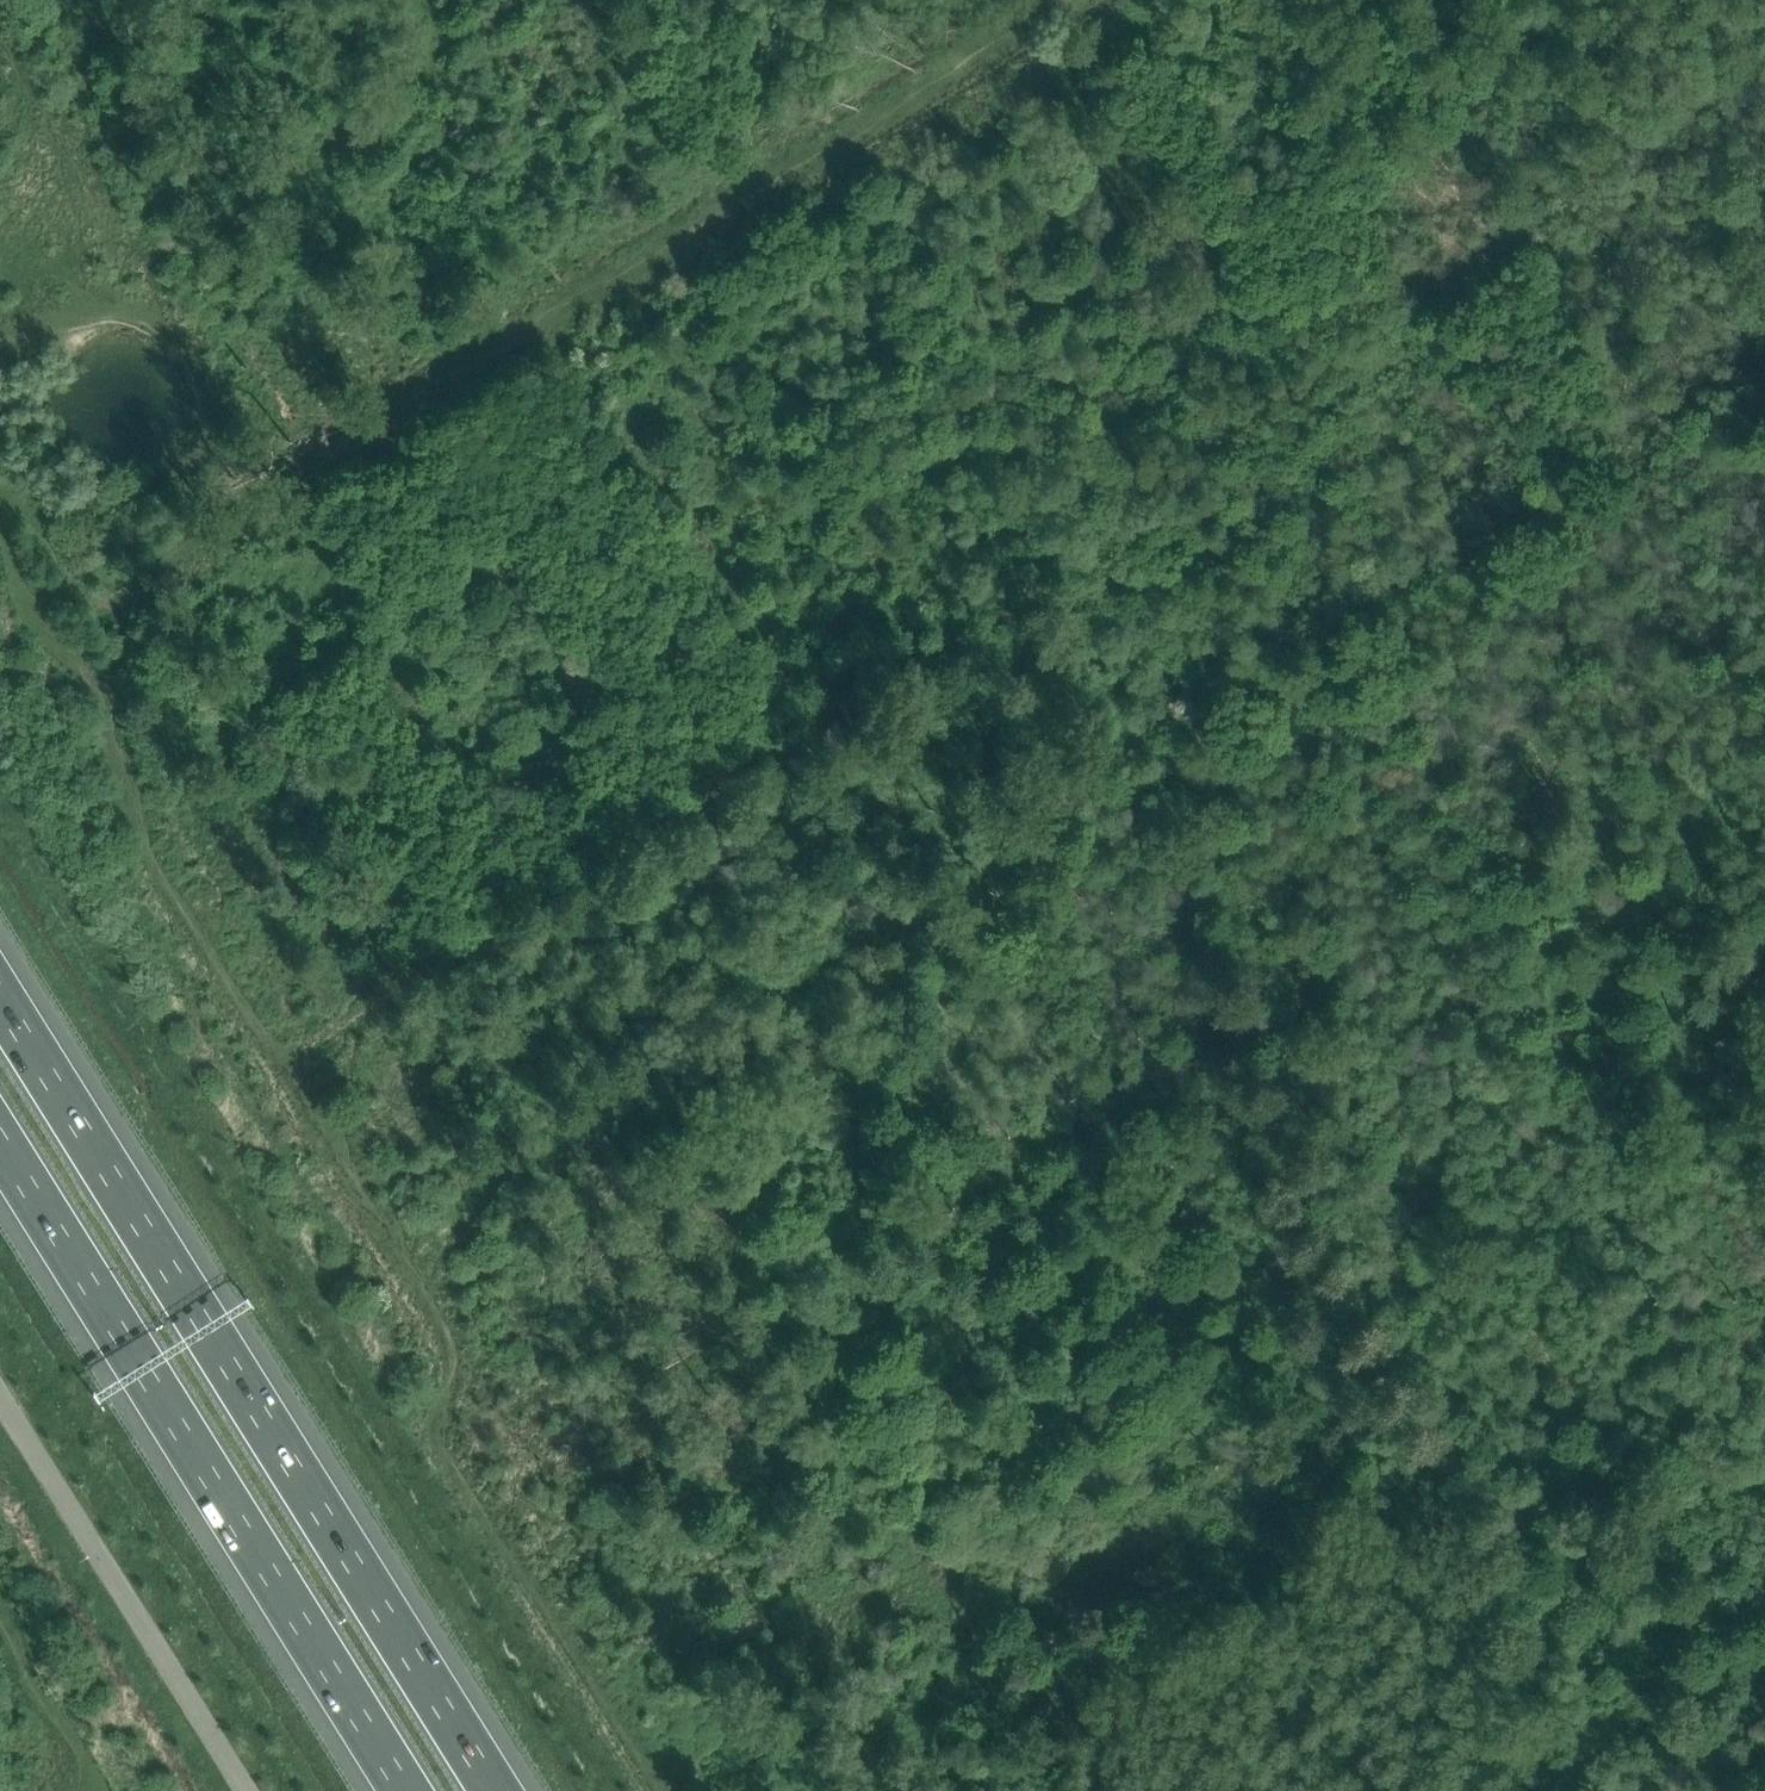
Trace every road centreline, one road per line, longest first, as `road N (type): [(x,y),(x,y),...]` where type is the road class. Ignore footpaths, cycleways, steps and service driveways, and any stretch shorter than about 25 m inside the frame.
road 1 (motorway): [(498,1790),(0,993)]
road 2 (motorway): [(0,1129),(419,1790)]
road 3 (unclassified): [(254,1790),(0,1390)]
road 4 (track): [(1764,1669),(1559,1790)]

